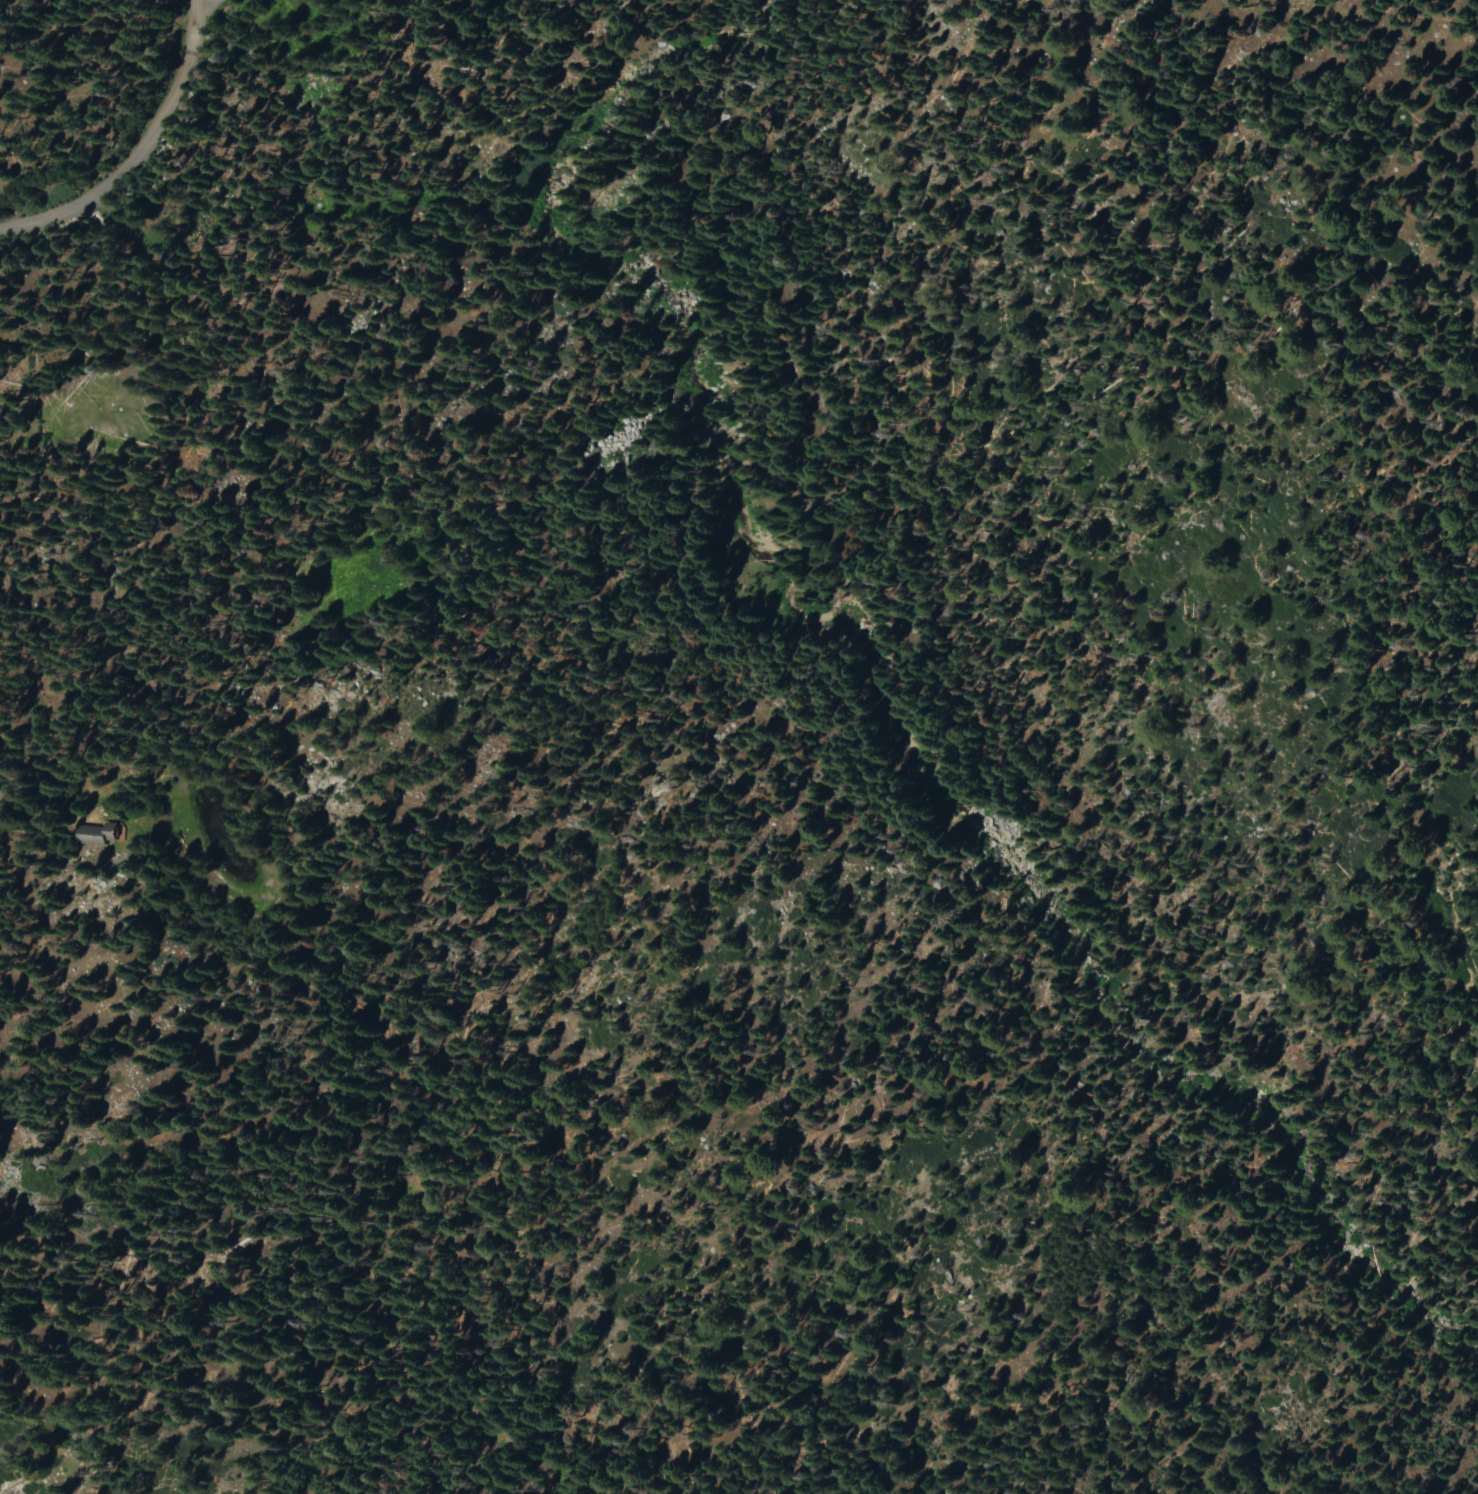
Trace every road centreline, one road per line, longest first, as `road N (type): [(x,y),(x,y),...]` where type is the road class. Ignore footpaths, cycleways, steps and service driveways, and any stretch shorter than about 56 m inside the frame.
road 1 (residential): [(0,232),(77,206),(112,183),(154,134),(198,33),(197,0)]

